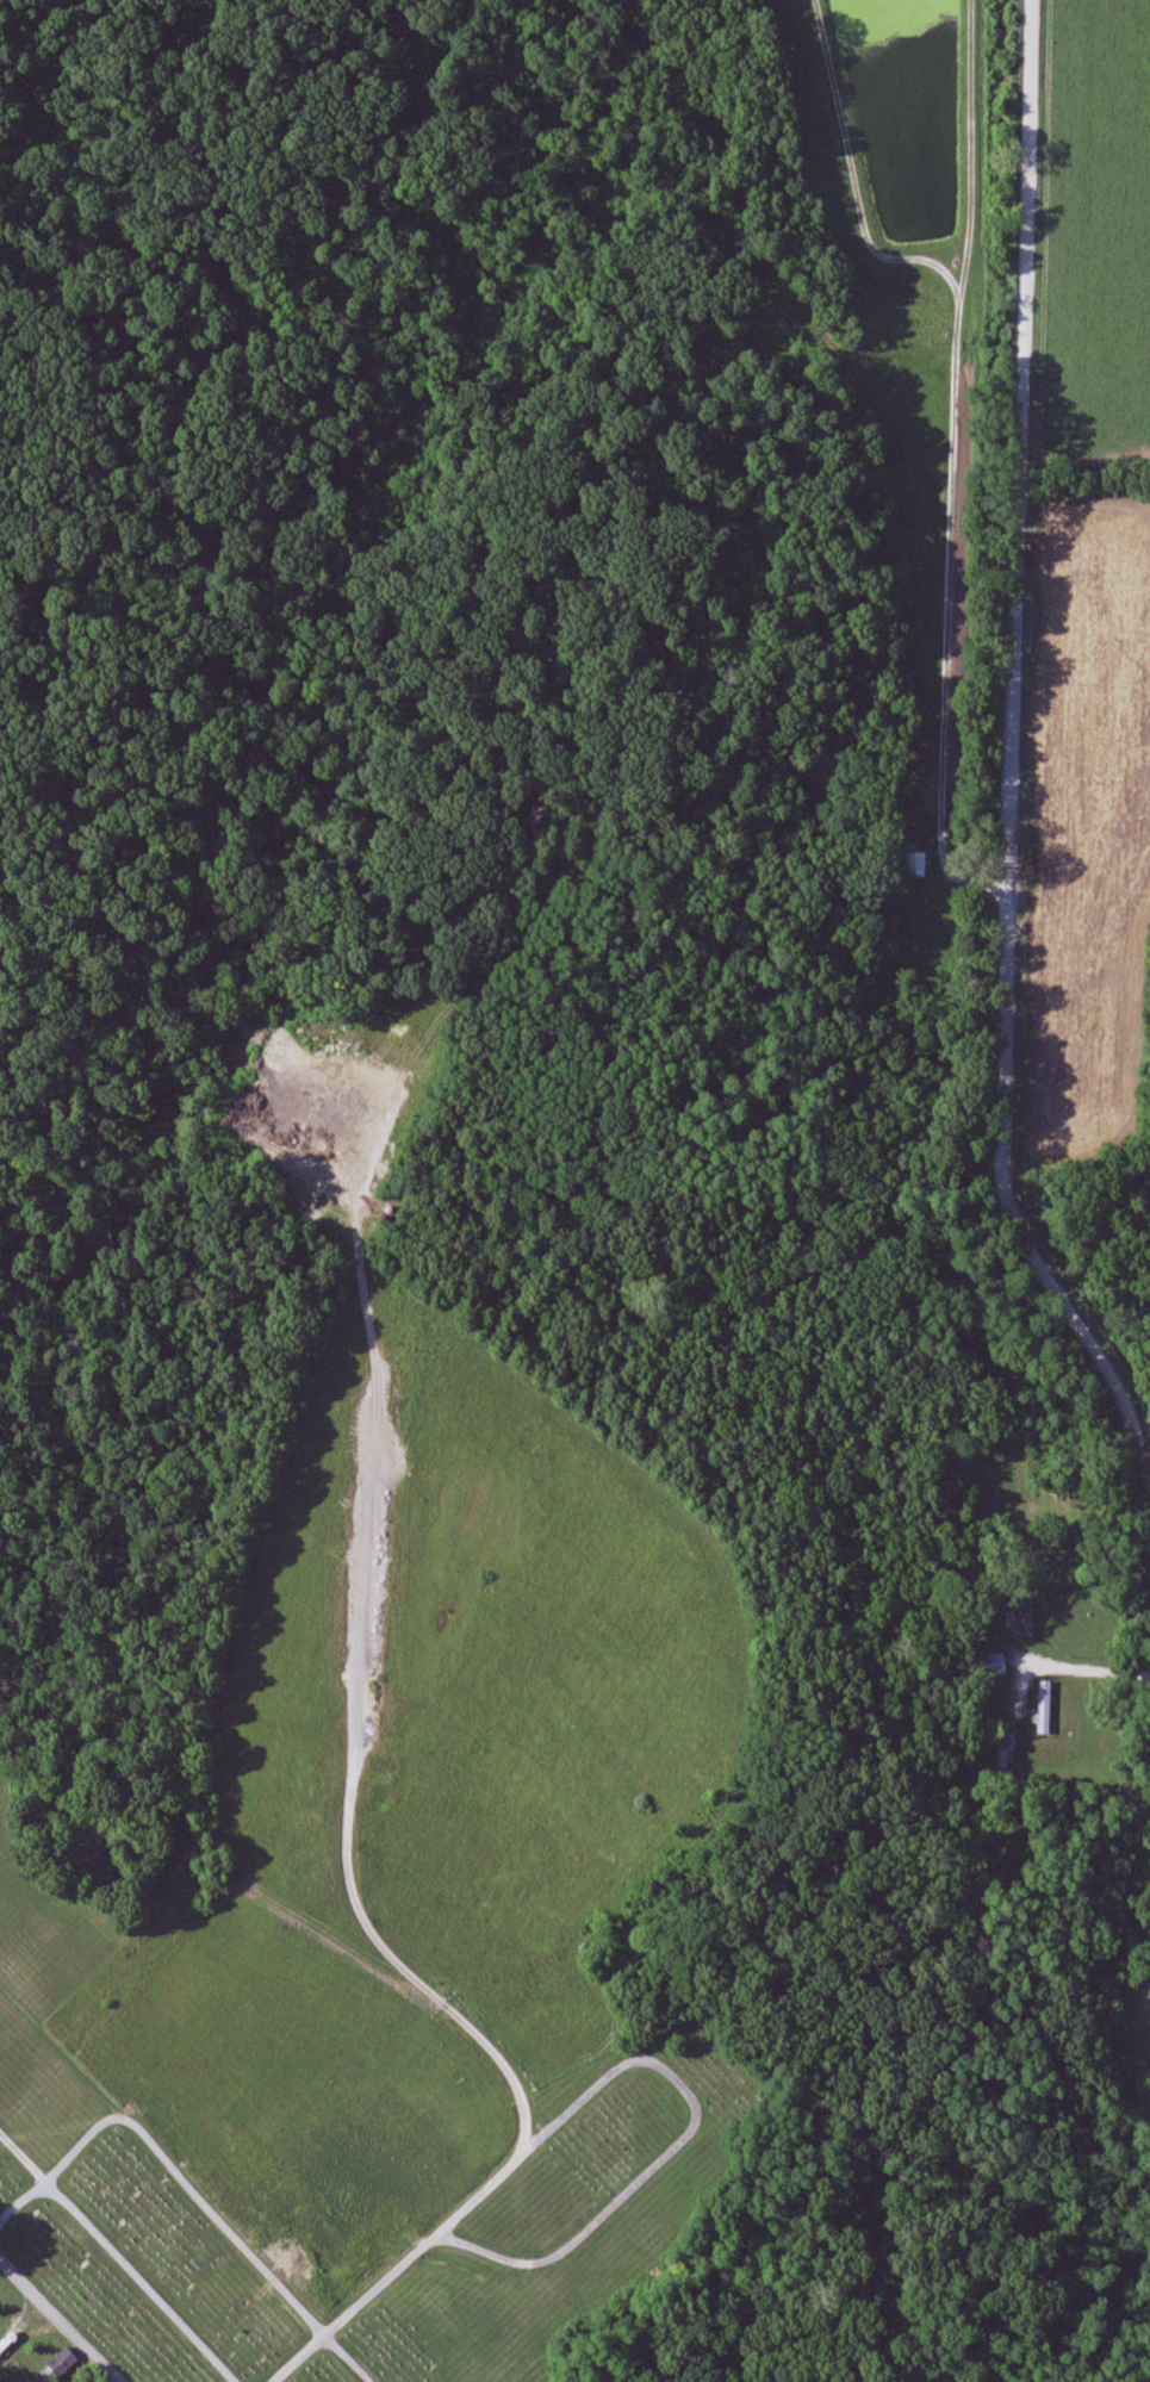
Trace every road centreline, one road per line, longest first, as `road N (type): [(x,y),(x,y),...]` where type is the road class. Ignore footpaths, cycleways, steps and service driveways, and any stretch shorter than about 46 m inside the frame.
road 1 (residential): [(1149,1494),(1138,1444),(1013,1214),(1000,1132),(1027,0)]
road 2 (residential): [(492,2050),(375,1939),(346,1854),(379,1392),(359,1230),(387,1115)]
road 3 (residential): [(283,2381),(522,2157),(526,2121),(492,2050)]
road 4 (residential): [(126,2381),(0,2251)]

